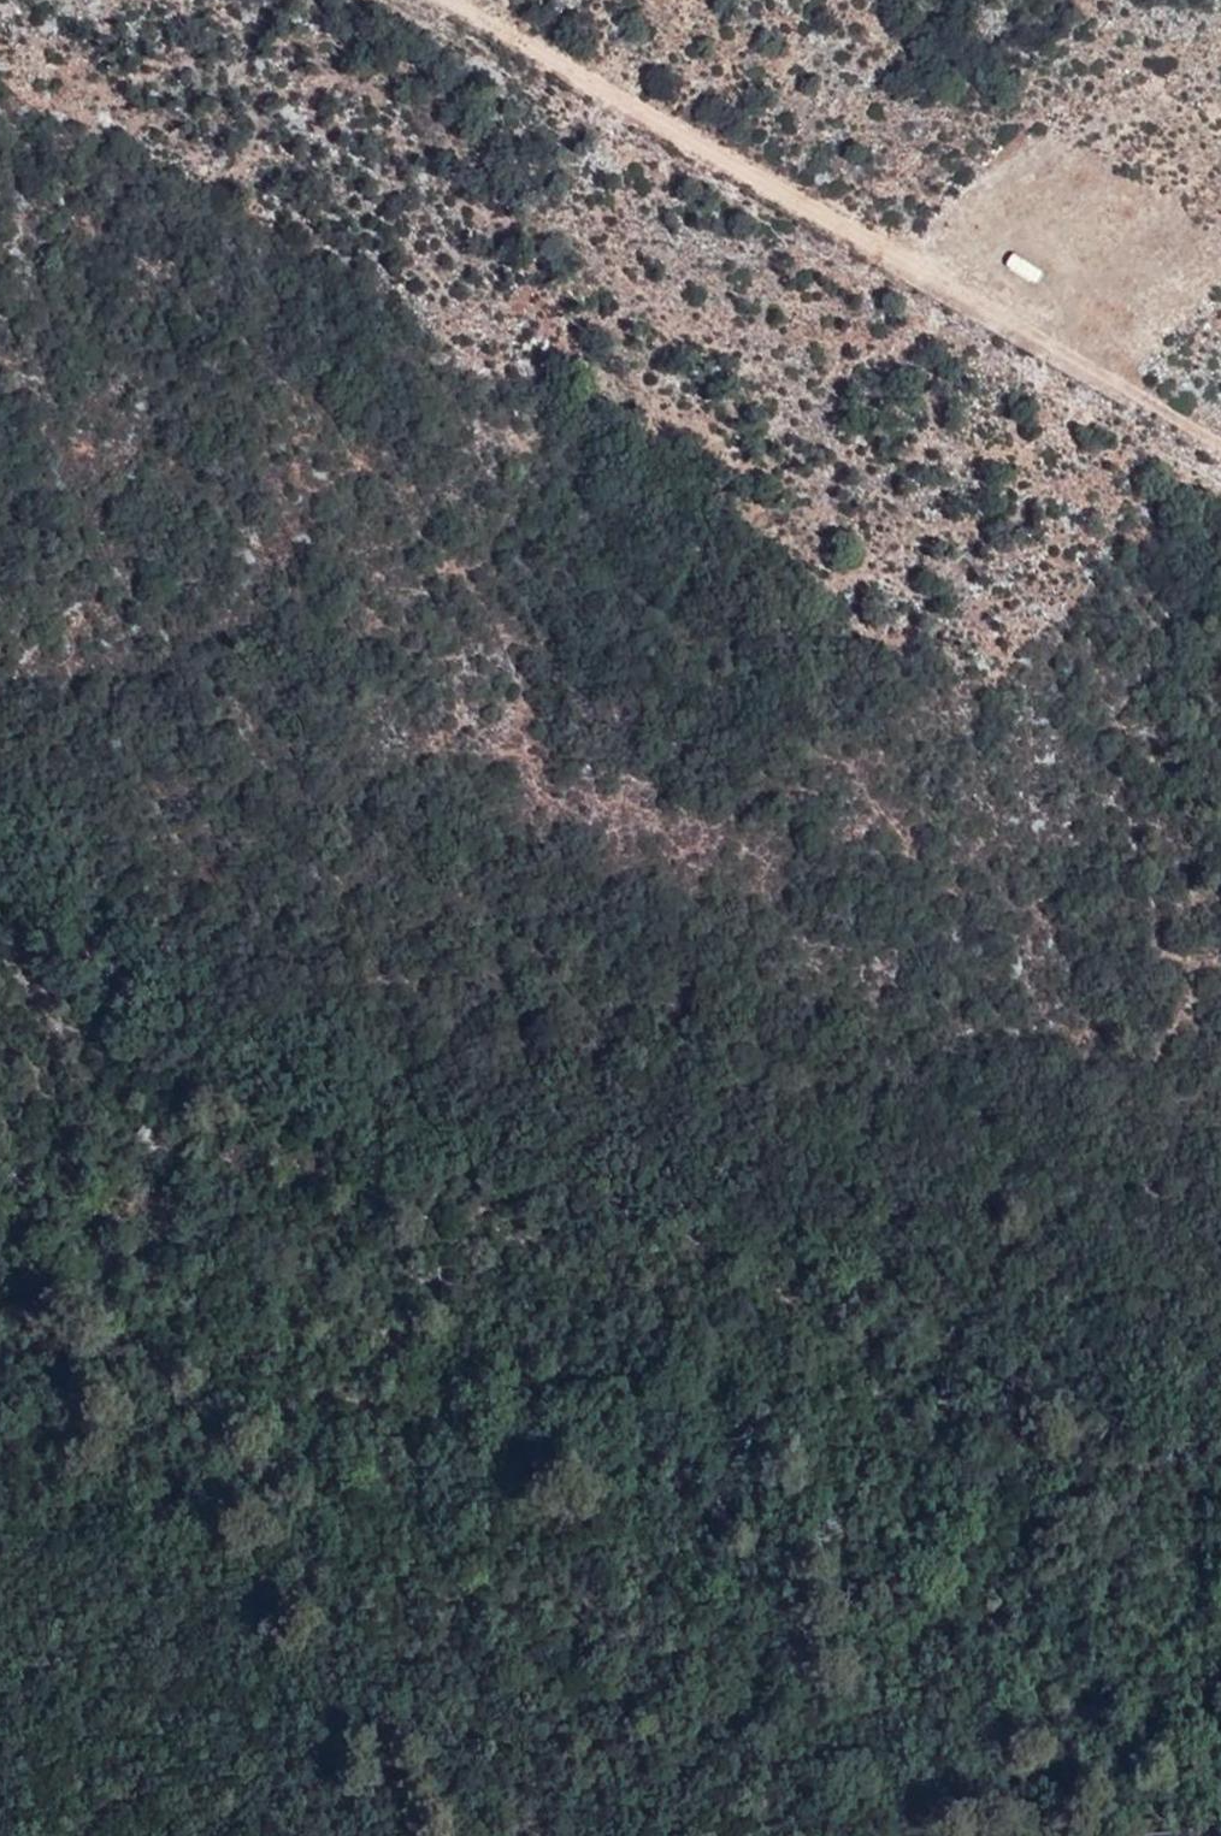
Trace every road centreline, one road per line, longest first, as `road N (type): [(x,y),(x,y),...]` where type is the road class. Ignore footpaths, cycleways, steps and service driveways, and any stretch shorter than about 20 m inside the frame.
road 1 (track): [(1220,441),(795,201),(461,0)]

